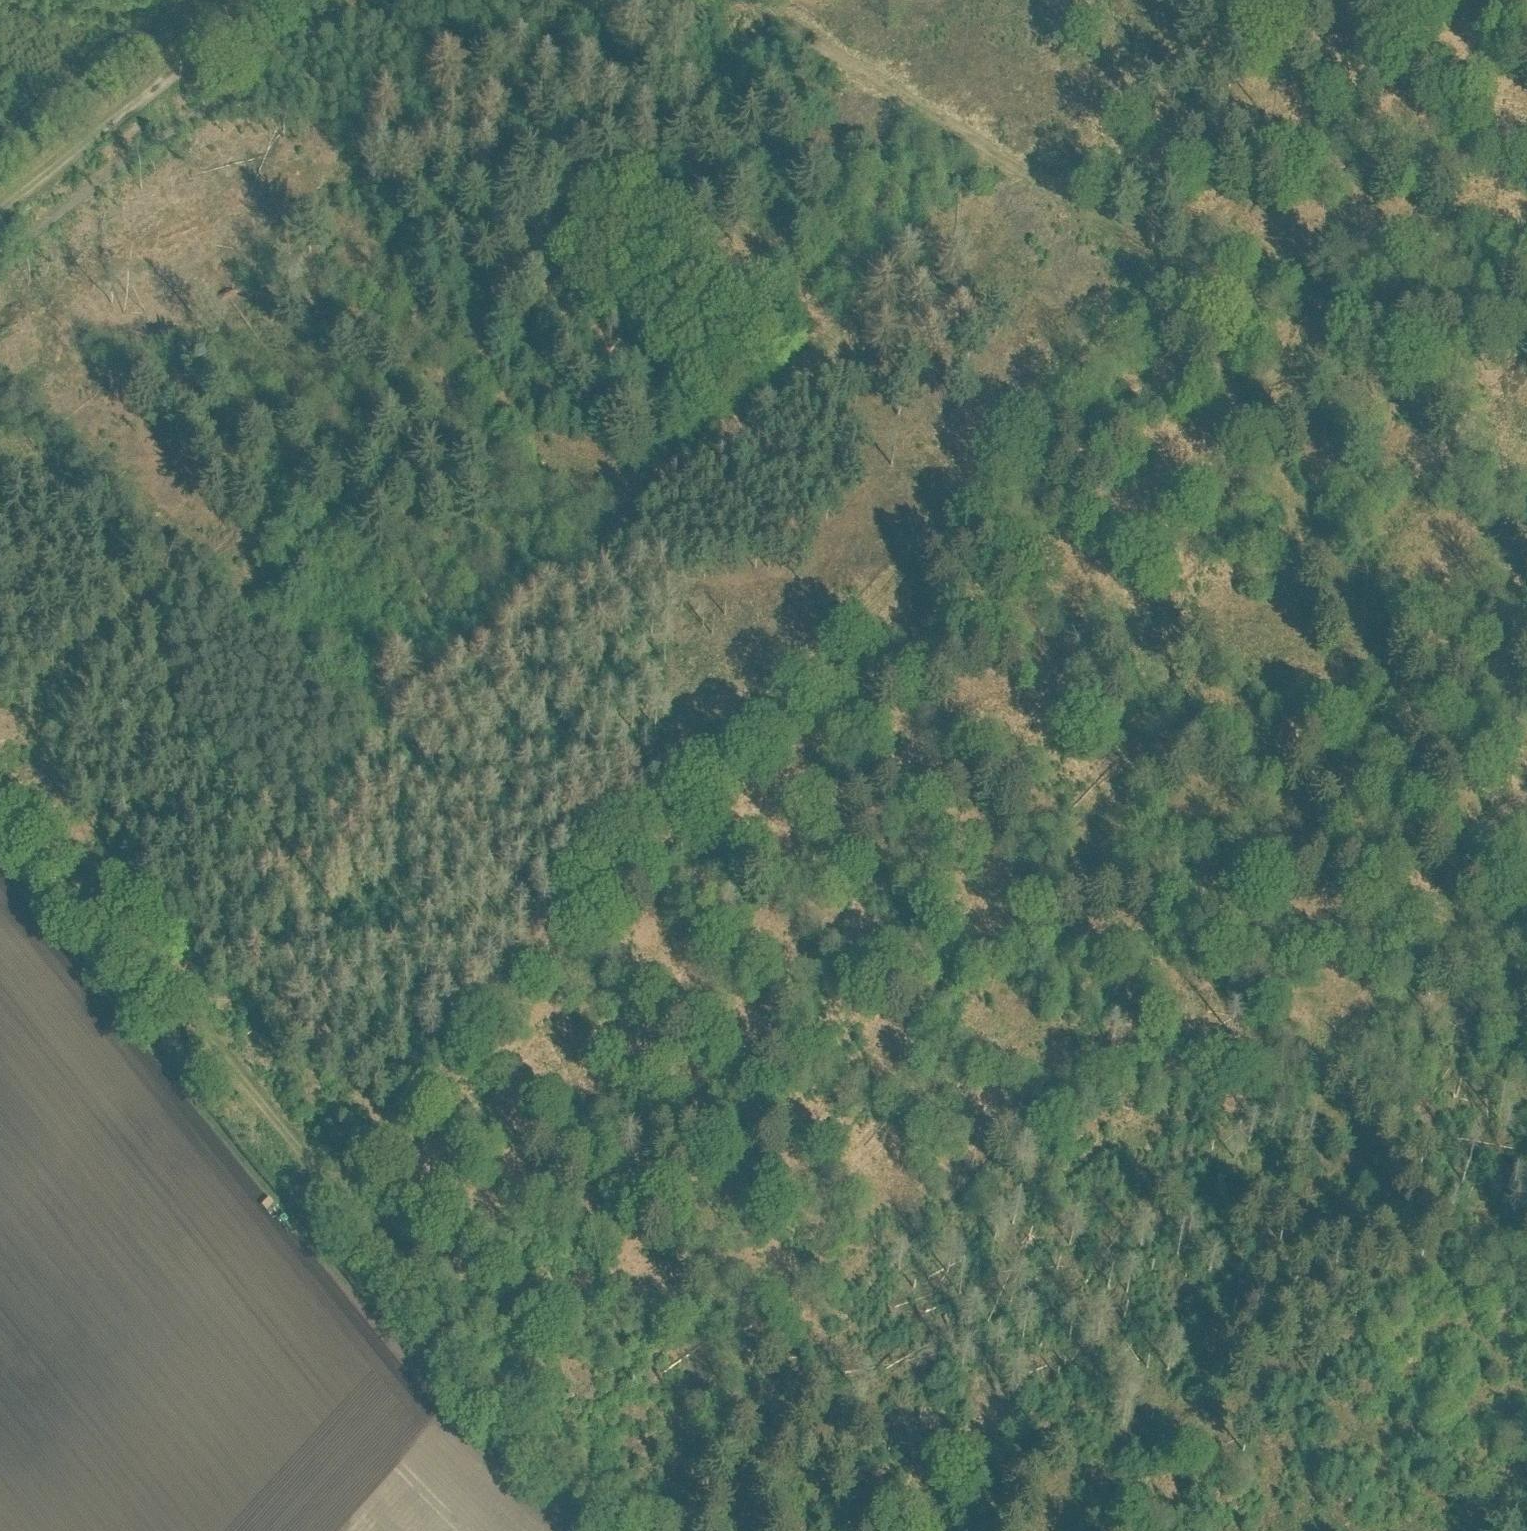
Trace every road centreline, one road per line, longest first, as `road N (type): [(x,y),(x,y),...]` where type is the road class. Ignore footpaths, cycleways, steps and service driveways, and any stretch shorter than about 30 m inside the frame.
road 1 (track): [(630,1530),(494,1387),(195,1040),(0,780)]
road 2 (track): [(1526,319),(1282,300),(1175,258),(760,0)]
road 3 (track): [(1175,258),(1183,306),(1344,610),(1526,884)]
road 4 (track): [(0,213),(261,0)]

